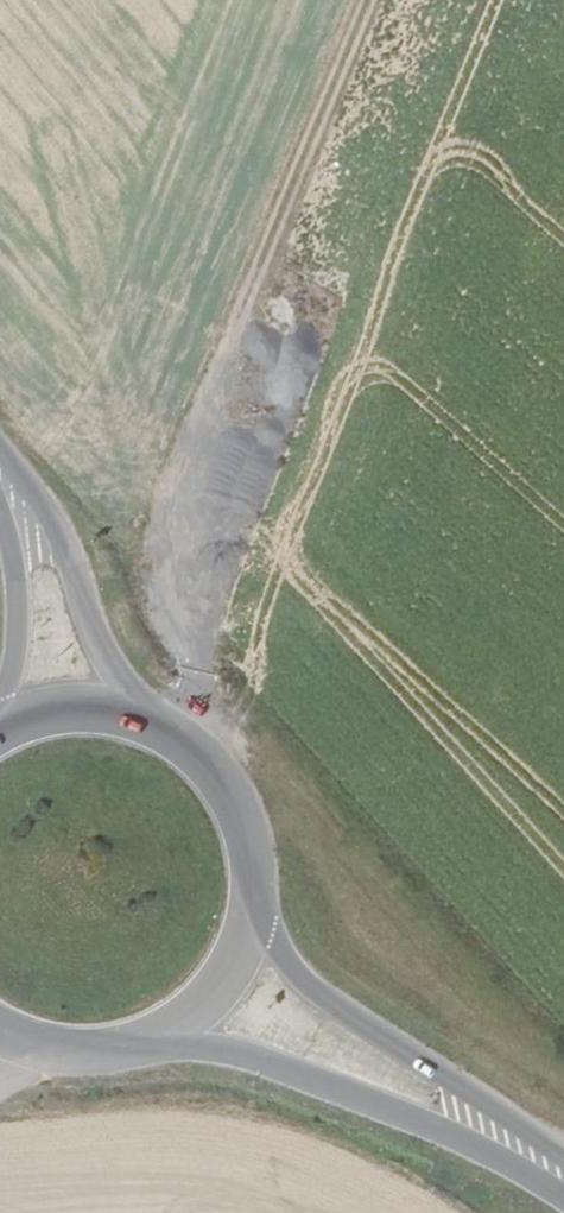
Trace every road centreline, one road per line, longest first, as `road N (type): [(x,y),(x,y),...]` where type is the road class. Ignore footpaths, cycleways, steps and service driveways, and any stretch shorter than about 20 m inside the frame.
road 1 (track): [(371,0),(161,508),(151,560),(193,677),(176,733)]
road 2 (primary): [(157,1038),(243,1056),(446,1137),(563,1201)]
road 3 (primary): [(563,1156),(317,989),(255,908)]
road 4 (secondary): [(128,711),(61,539),(0,455)]
road 5 (primary): [(255,908),(255,852),(237,800),(204,755),(128,711)]
road 6 (secondary): [(0,501),(21,573),(24,619),(20,671),(0,717)]
road 7 (primary): [(157,1038),(203,1006),(237,961),(255,908)]
road 8 (primary): [(0,1032),(73,1054),(157,1038)]
road 9 (primary): [(128,711),(79,705),(0,727)]

